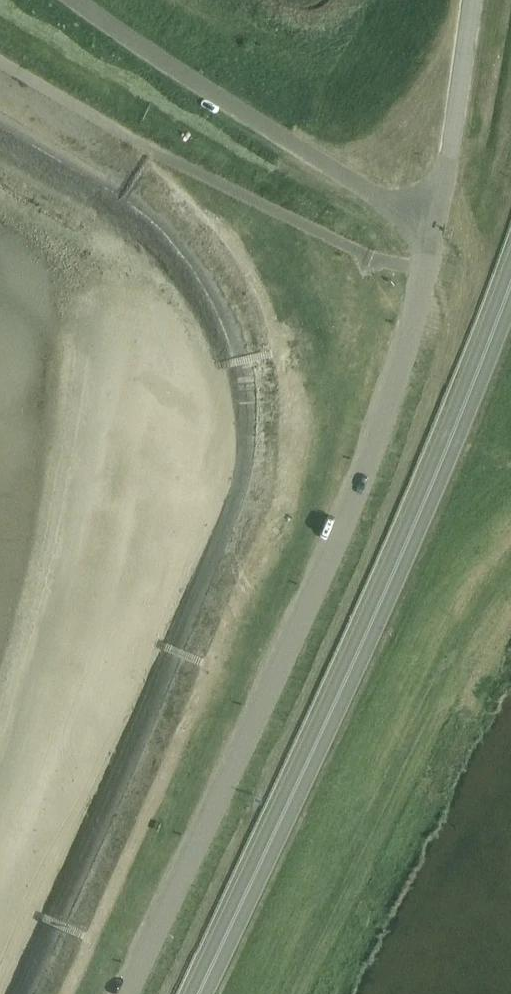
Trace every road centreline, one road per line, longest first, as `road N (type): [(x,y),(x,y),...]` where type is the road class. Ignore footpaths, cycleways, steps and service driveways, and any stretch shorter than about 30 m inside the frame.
road 1 (unclassified): [(128,993),(322,572),(401,365),(431,229)]
road 2 (trunk): [(198,993),(369,628),(510,282)]
road 3 (unclassified): [(431,229),(78,0)]
road 4 (unclassified): [(431,229),(471,0)]

